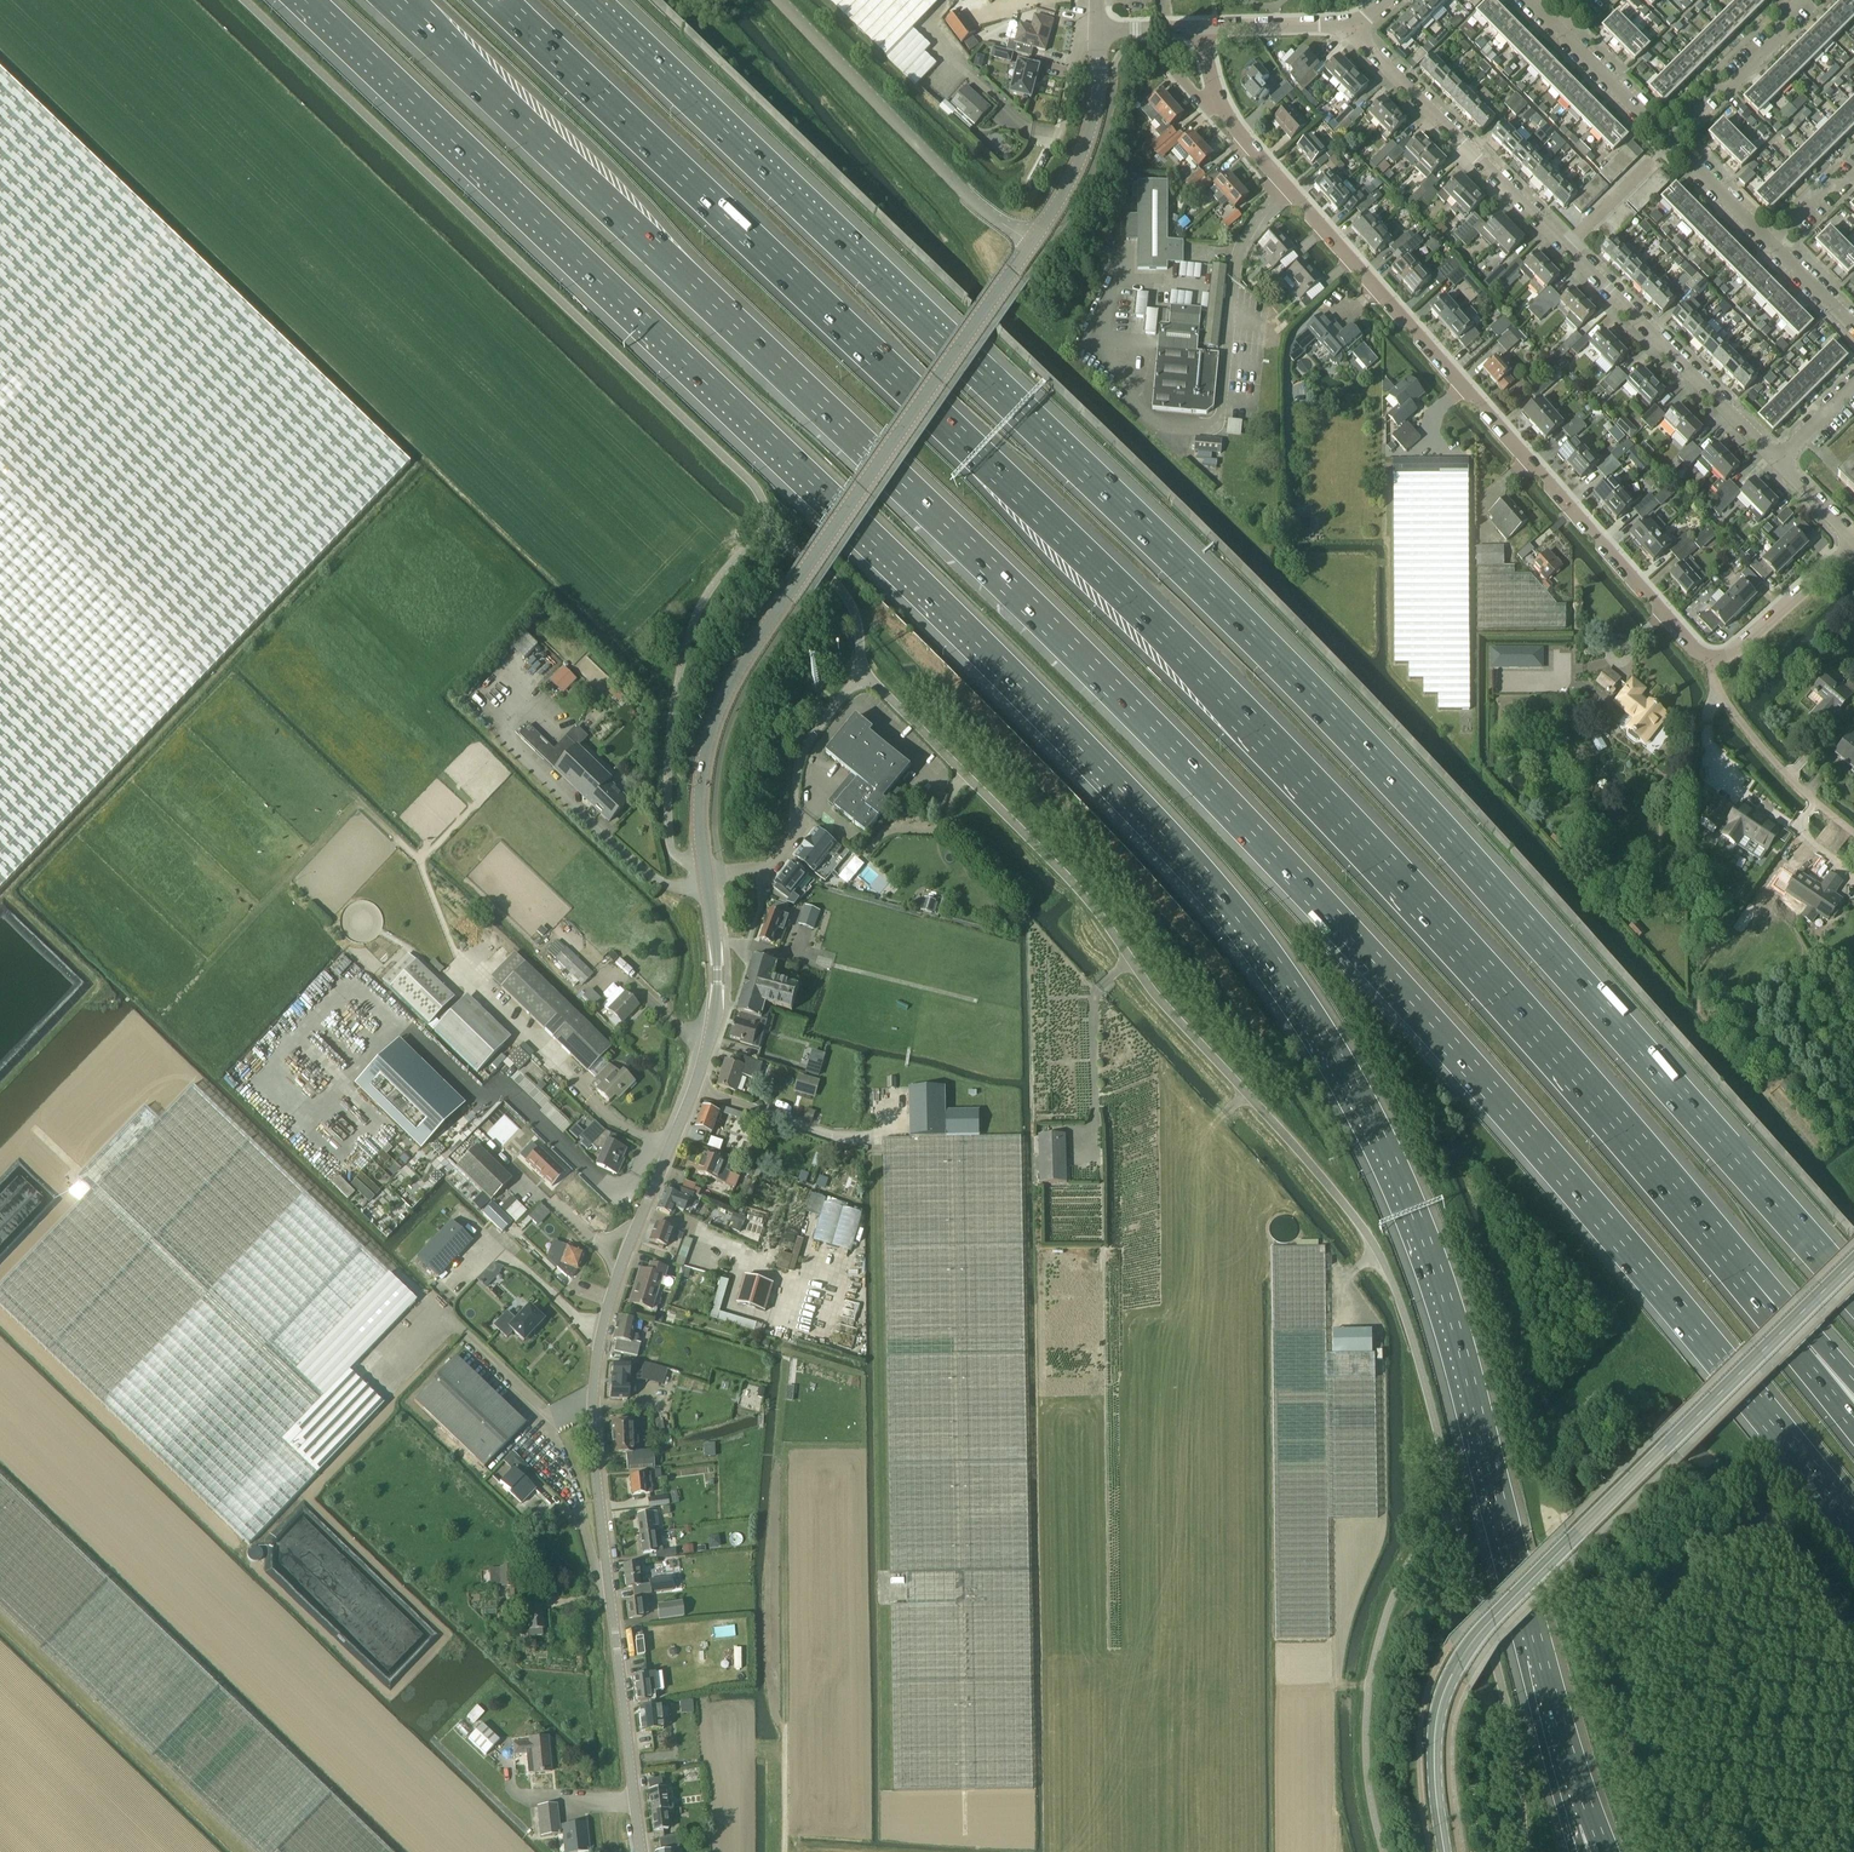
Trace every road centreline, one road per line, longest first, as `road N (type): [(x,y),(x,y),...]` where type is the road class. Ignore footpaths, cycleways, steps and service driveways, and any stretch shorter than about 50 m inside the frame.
road 1 (motorway): [(310,0),(1033,694),(1256,936),(1350,1079),(1432,1257),(1591,1816)]
road 2 (motorway): [(392,0),(871,453),(1278,860),(1523,1128),(1853,1523)]
road 3 (motorway): [(1853,1292),(1323,707),(592,0)]
road 4 (motorway): [(1745,1274),(1241,711),(496,0)]
road 5 (unclassified): [(1370,1684),(1403,1575),(1422,1544),(1460,1512),(1390,1272),(1298,1149),(1169,1010),(1078,887),(862,669)]
road 6 (unclassified): [(642,1851),(594,1395),(611,1297),(712,1029),(718,967),(705,869)]
road 7 (residential): [(1714,658),(1693,647),(1231,124),(1200,28)]
road 8 (tertiary): [(1444,1851),(1437,1721),(1469,1647),(1853,1263)]
road 9 (unclassified): [(705,869),(702,779),(723,699),(743,661),(1033,240)]
road 10 (residential): [(1779,462),(1352,32)]
road 11 (unclassified): [(705,869),(669,845),(668,756),(677,689),(707,594),(772,522)]
road 12 (unclassified): [(780,0),(977,205),(1033,240)]
road 13 (unclassified): [(705,869),(770,864),(784,851),(796,772),(809,739),(862,669)]
road 14 (residential): [(1853,833),(1757,746),(1716,686),(1714,658)]
road 15 (unclassified): [(1033,240),(1078,164),(1091,124),(1099,29)]
road 16 (residential): [(1667,137),(1777,39),(1802,0)]
road 17 (motorway): [(1853,1427),(1770,1322),(1745,1274)]
road 18 (residential): [(1714,658),(1733,652),(1853,540)]
road 19 (unclassified): [(862,669),(853,605),(772,522)]
road 20 (motorway): [(1853,1381),(1787,1305),(1745,1274)]
road 21 (residential): [(1667,137),(1559,29)]
road 22 (residential): [(1352,32),(1200,28)]
road 23 (residential): [(1771,242),(1667,137)]
road 24 (track): [(786,1851),(786,1726)]

